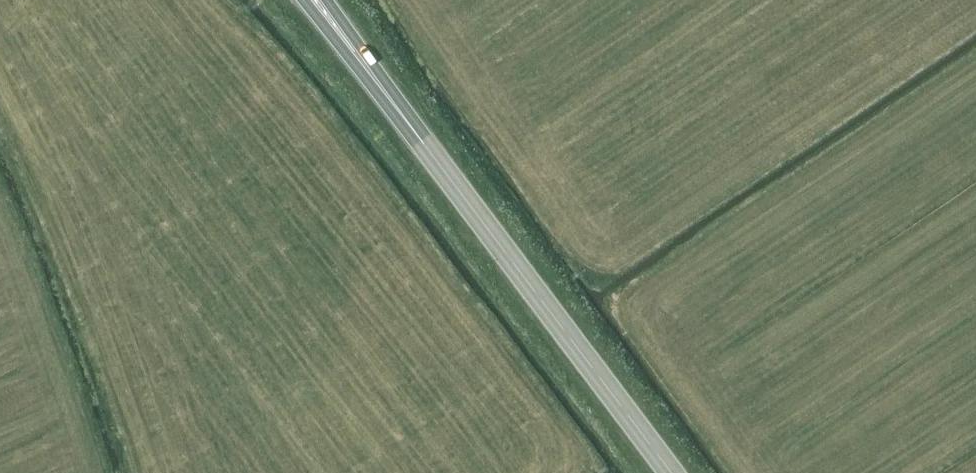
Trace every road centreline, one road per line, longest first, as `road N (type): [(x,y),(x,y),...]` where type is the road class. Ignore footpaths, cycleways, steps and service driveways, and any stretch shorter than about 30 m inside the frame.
road 1 (secondary): [(671,472),(379,84)]

